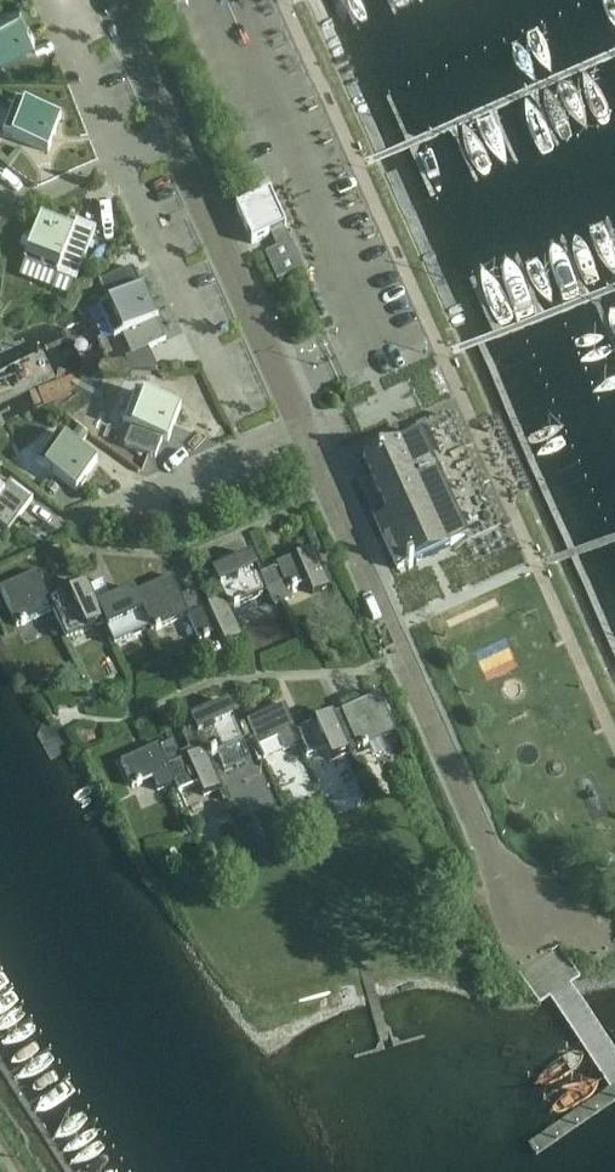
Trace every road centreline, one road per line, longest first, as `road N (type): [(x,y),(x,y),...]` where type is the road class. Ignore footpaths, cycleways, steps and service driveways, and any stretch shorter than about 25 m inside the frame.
road 1 (residential): [(492,850),(406,658),(400,625),(300,419)]
road 2 (residential): [(300,419),(172,136)]
road 3 (residential): [(118,161),(241,419)]
road 4 (residential): [(48,532),(300,419)]
road 5 (residential): [(50,0),(118,161)]
road 6 (residential): [(172,136),(112,0)]
road 7 (residential): [(0,214),(118,161)]

